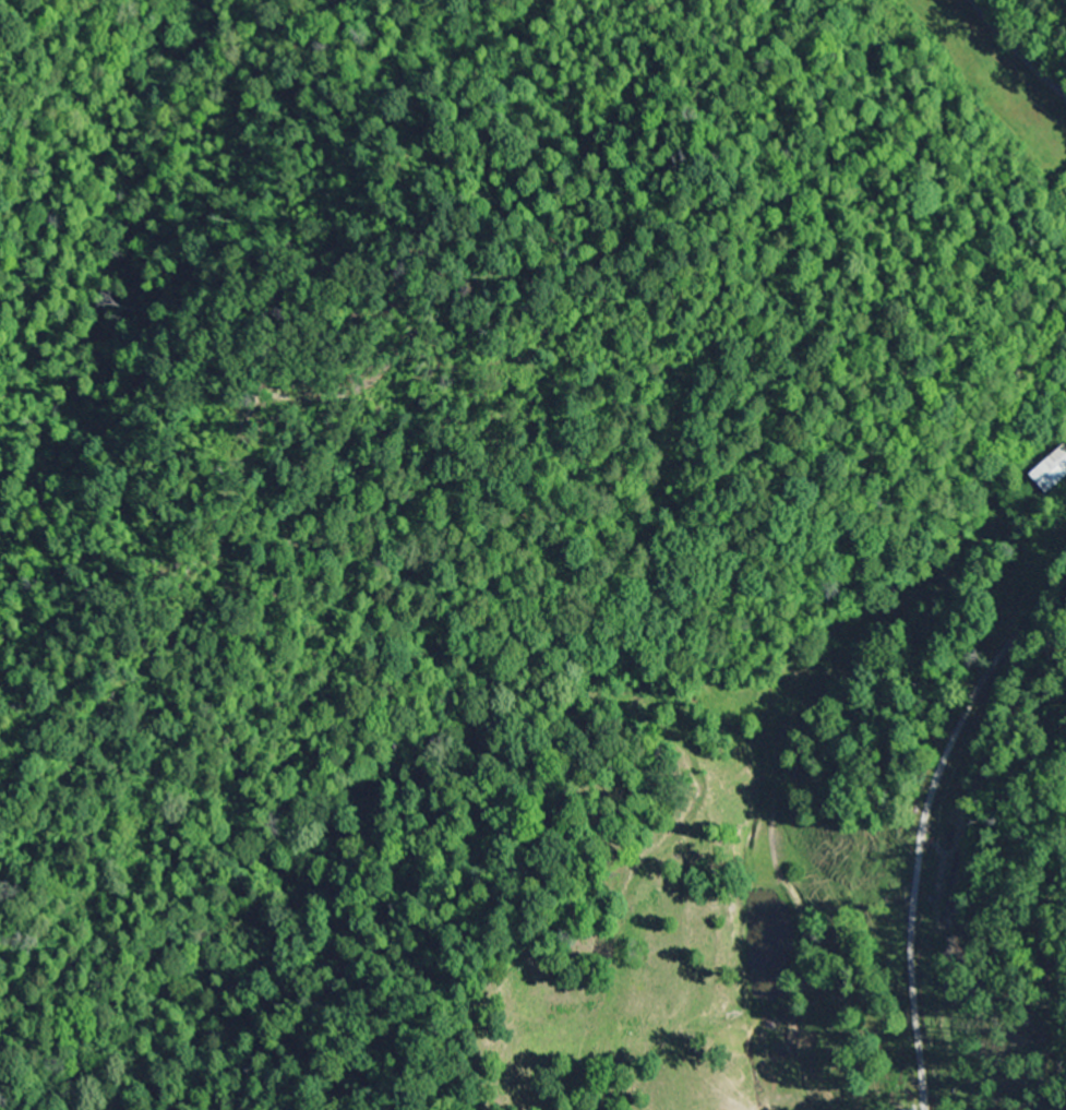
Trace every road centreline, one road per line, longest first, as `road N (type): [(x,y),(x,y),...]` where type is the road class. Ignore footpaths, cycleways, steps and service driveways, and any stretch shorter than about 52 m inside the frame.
road 1 (residential): [(1065,581),(991,669),(929,811),(912,930),(924,1109)]
road 2 (residential): [(1065,98),(967,0)]

